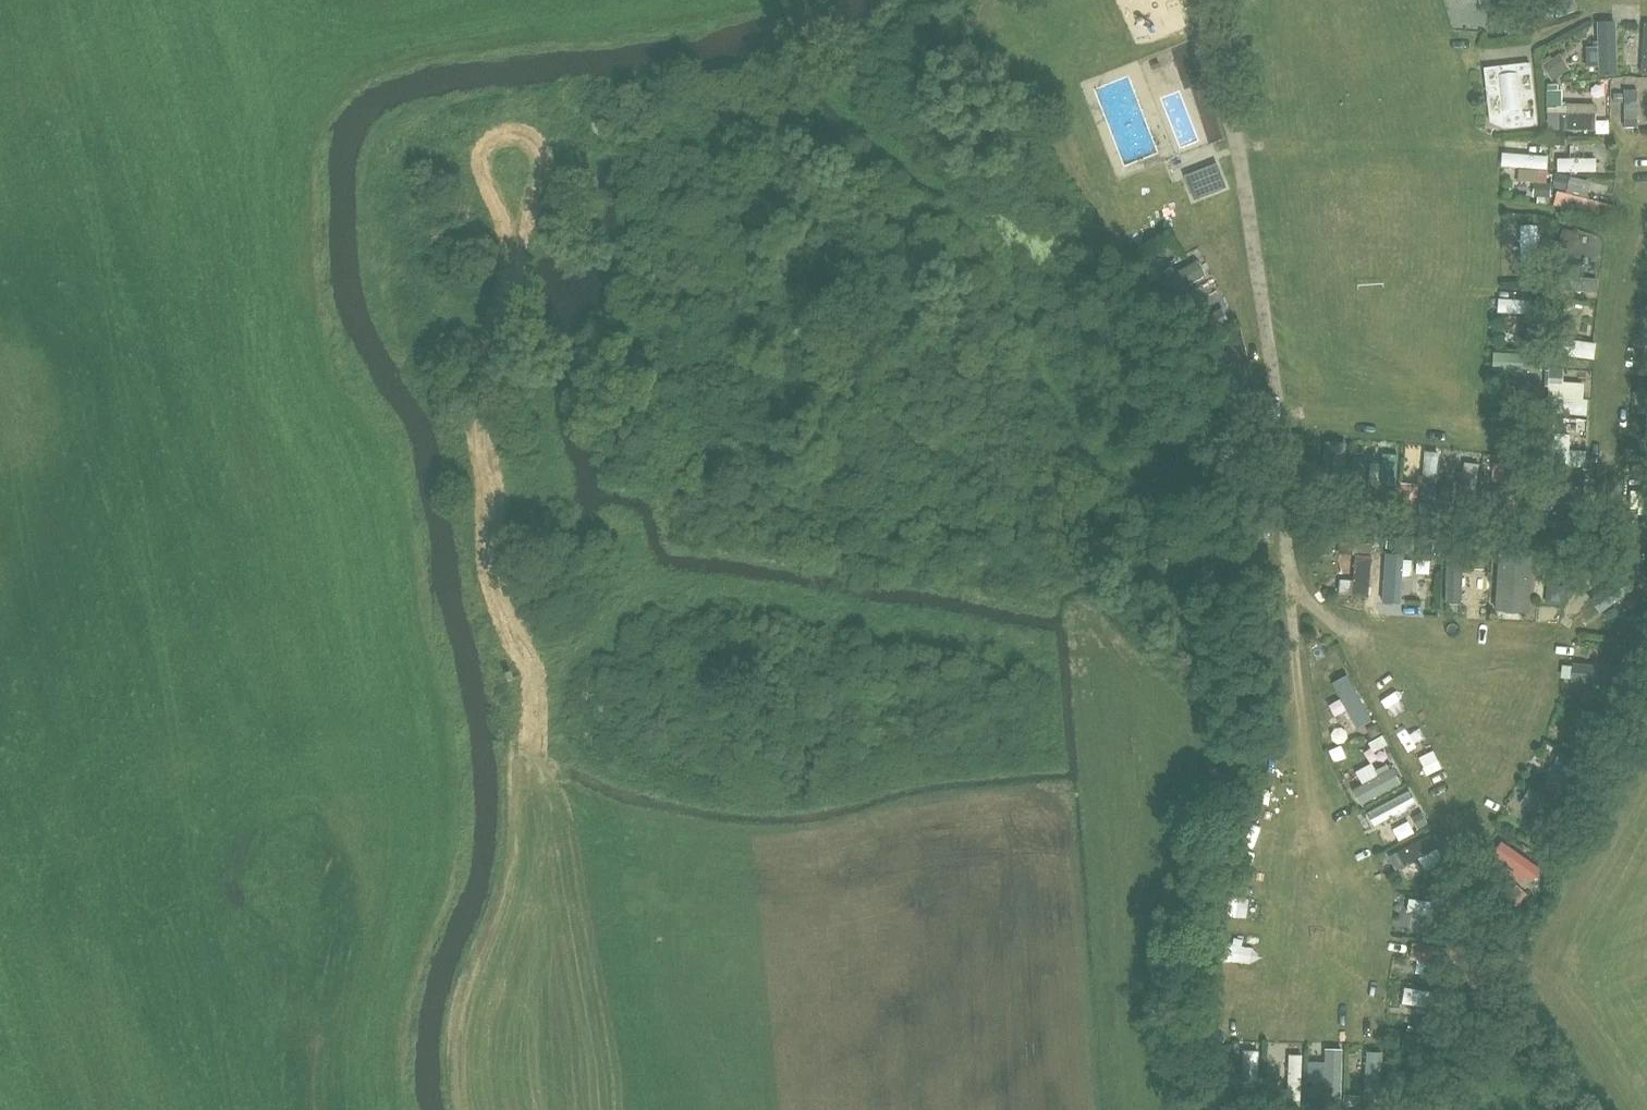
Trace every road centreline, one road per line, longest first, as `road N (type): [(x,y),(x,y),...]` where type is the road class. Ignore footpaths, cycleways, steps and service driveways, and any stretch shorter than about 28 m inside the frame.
road 1 (track): [(1601,500),(1628,250),(1646,232)]

